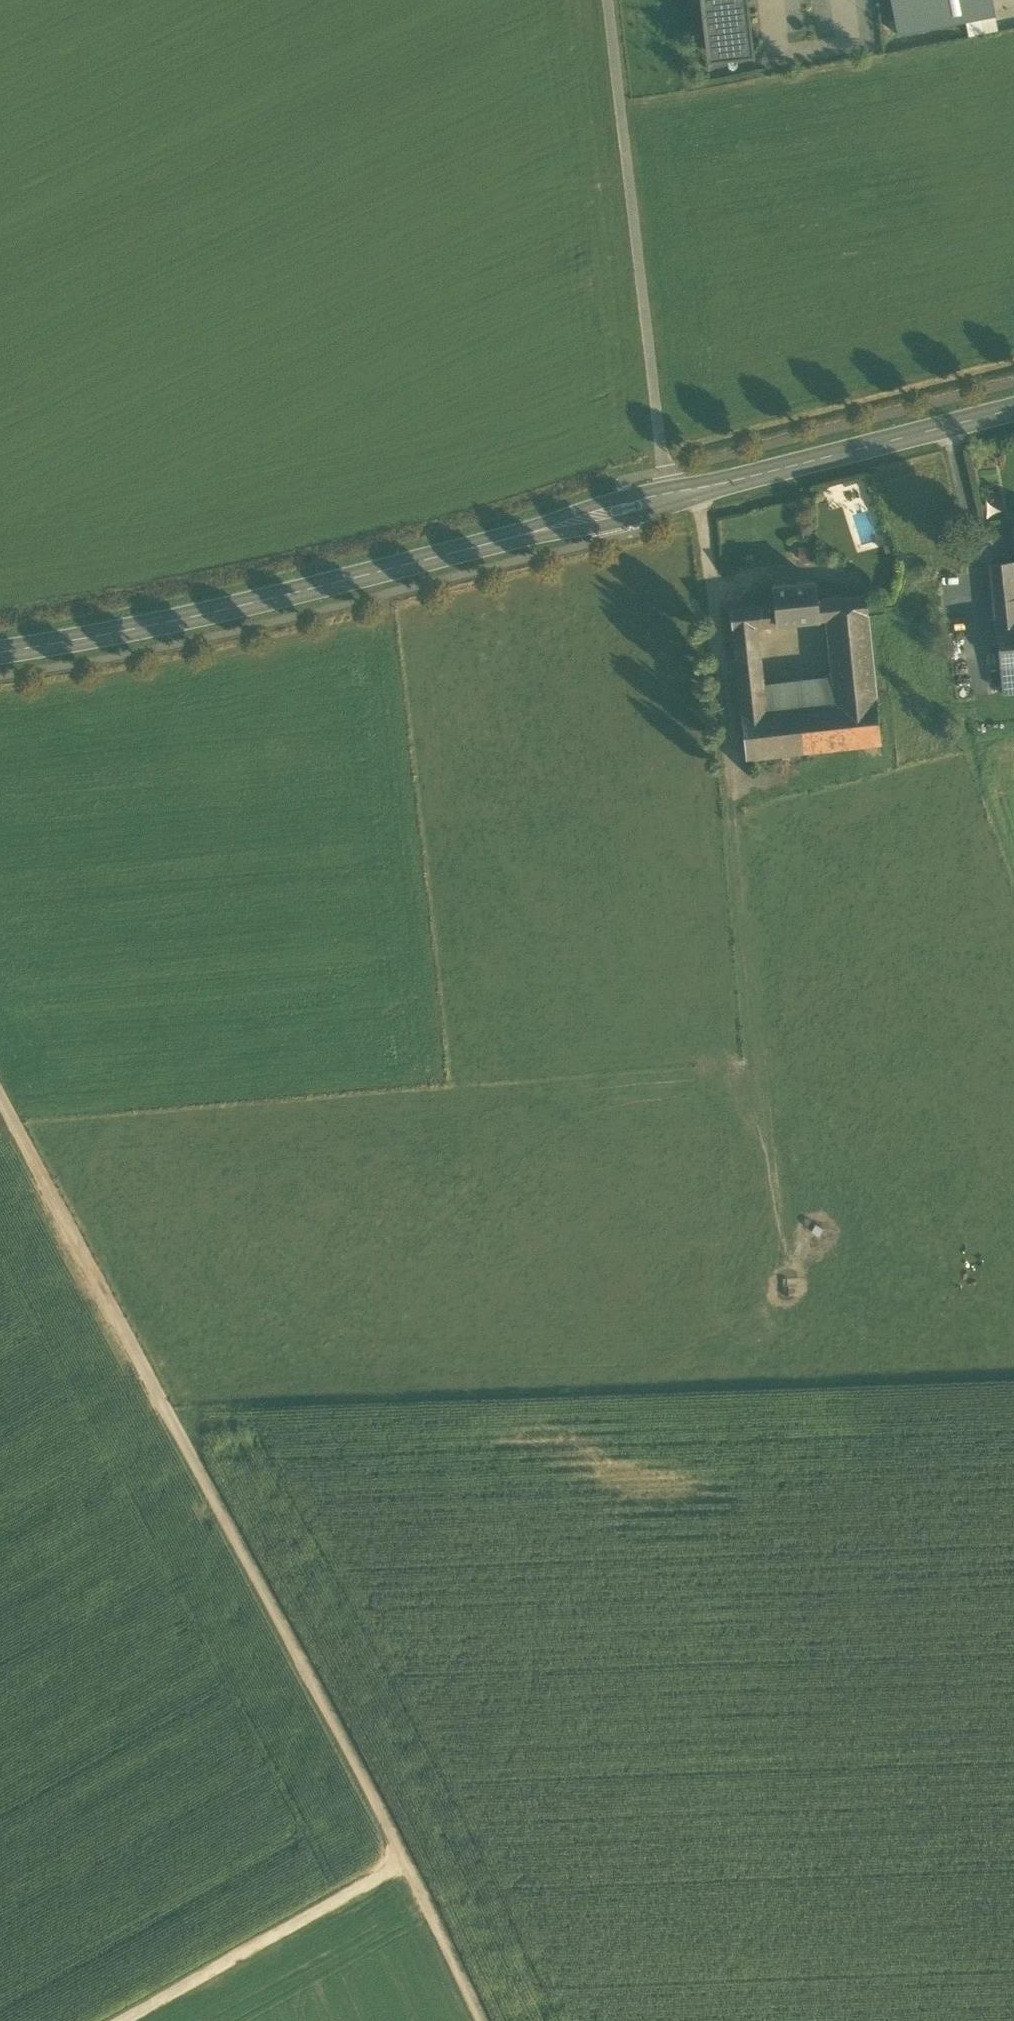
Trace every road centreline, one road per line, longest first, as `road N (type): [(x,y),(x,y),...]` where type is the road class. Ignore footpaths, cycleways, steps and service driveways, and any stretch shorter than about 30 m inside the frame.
road 1 (tertiary): [(0,650),(124,631),(1013,409)]
road 2 (track): [(405,1859),(0,1095)]
road 3 (track): [(608,0),(664,471)]
road 4 (track): [(117,2020),(405,1859)]
road 5 (track): [(481,2020),(405,1859)]

